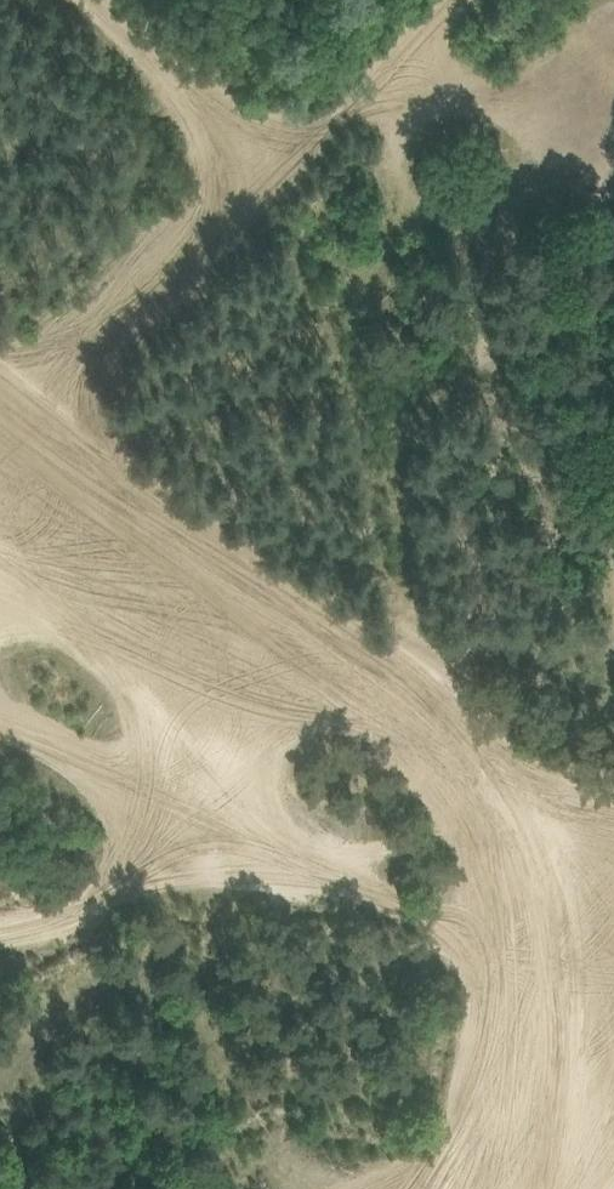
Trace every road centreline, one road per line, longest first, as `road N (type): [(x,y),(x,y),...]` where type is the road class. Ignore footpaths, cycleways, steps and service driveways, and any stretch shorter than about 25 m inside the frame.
road 1 (track): [(0,431),(464,780),(613,916)]
road 2 (track): [(0,404),(219,194),(392,84),(472,0)]
road 3 (track): [(613,1033),(510,1188)]

